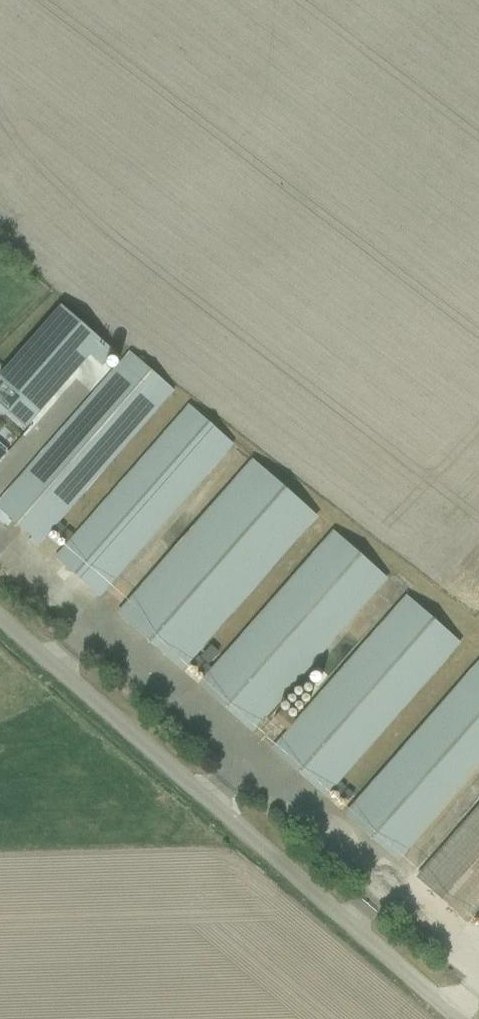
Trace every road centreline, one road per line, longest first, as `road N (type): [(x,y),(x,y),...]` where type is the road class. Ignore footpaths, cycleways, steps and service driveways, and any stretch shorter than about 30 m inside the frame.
road 1 (unclassified): [(455,1018),(0,634)]

